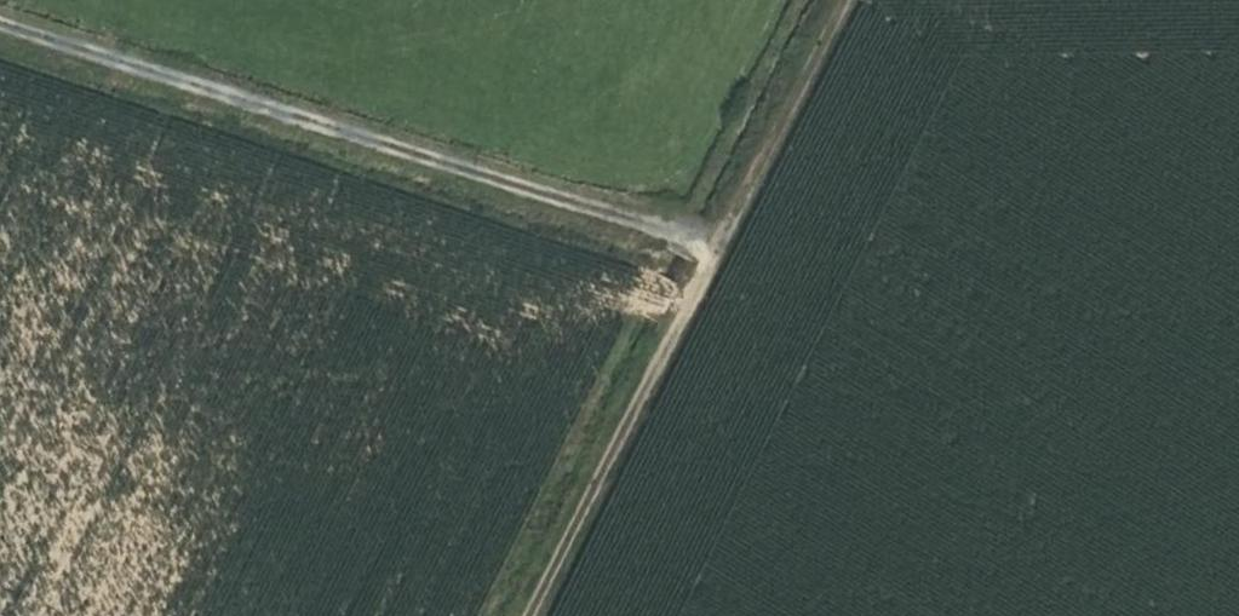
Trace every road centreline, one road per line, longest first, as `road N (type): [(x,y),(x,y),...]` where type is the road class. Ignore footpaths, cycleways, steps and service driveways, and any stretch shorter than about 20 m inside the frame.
road 1 (track): [(0,20),(718,248)]
road 2 (track): [(718,248),(537,615)]
road 3 (track): [(853,0),(718,248)]

